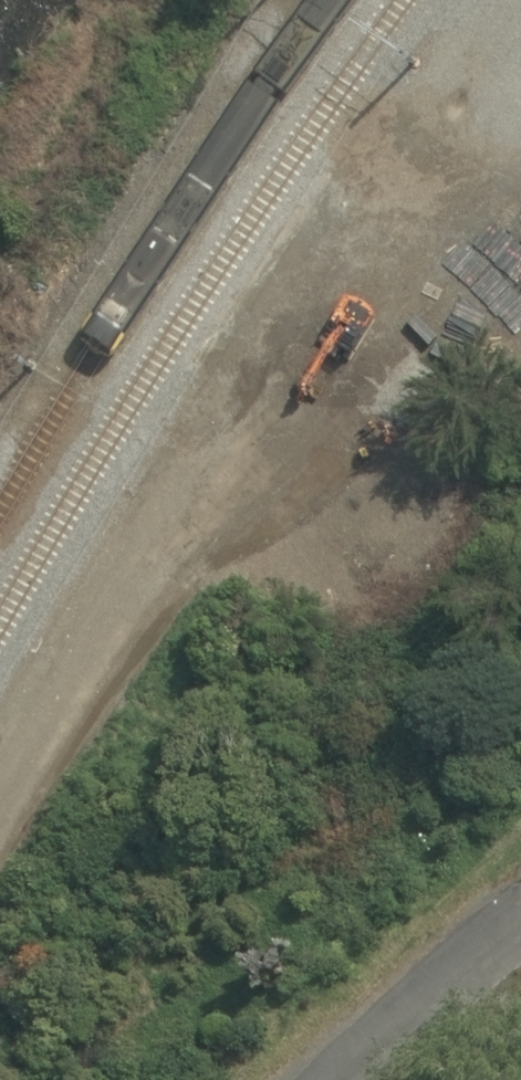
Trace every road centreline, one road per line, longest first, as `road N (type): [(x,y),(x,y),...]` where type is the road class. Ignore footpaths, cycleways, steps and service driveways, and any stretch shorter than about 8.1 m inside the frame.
road 1 (track): [(0,780),(68,658),(238,400),(520,2)]
road 2 (residential): [(313,1079),(337,1051),(520,906)]
road 3 (track): [(190,203),(332,267)]

